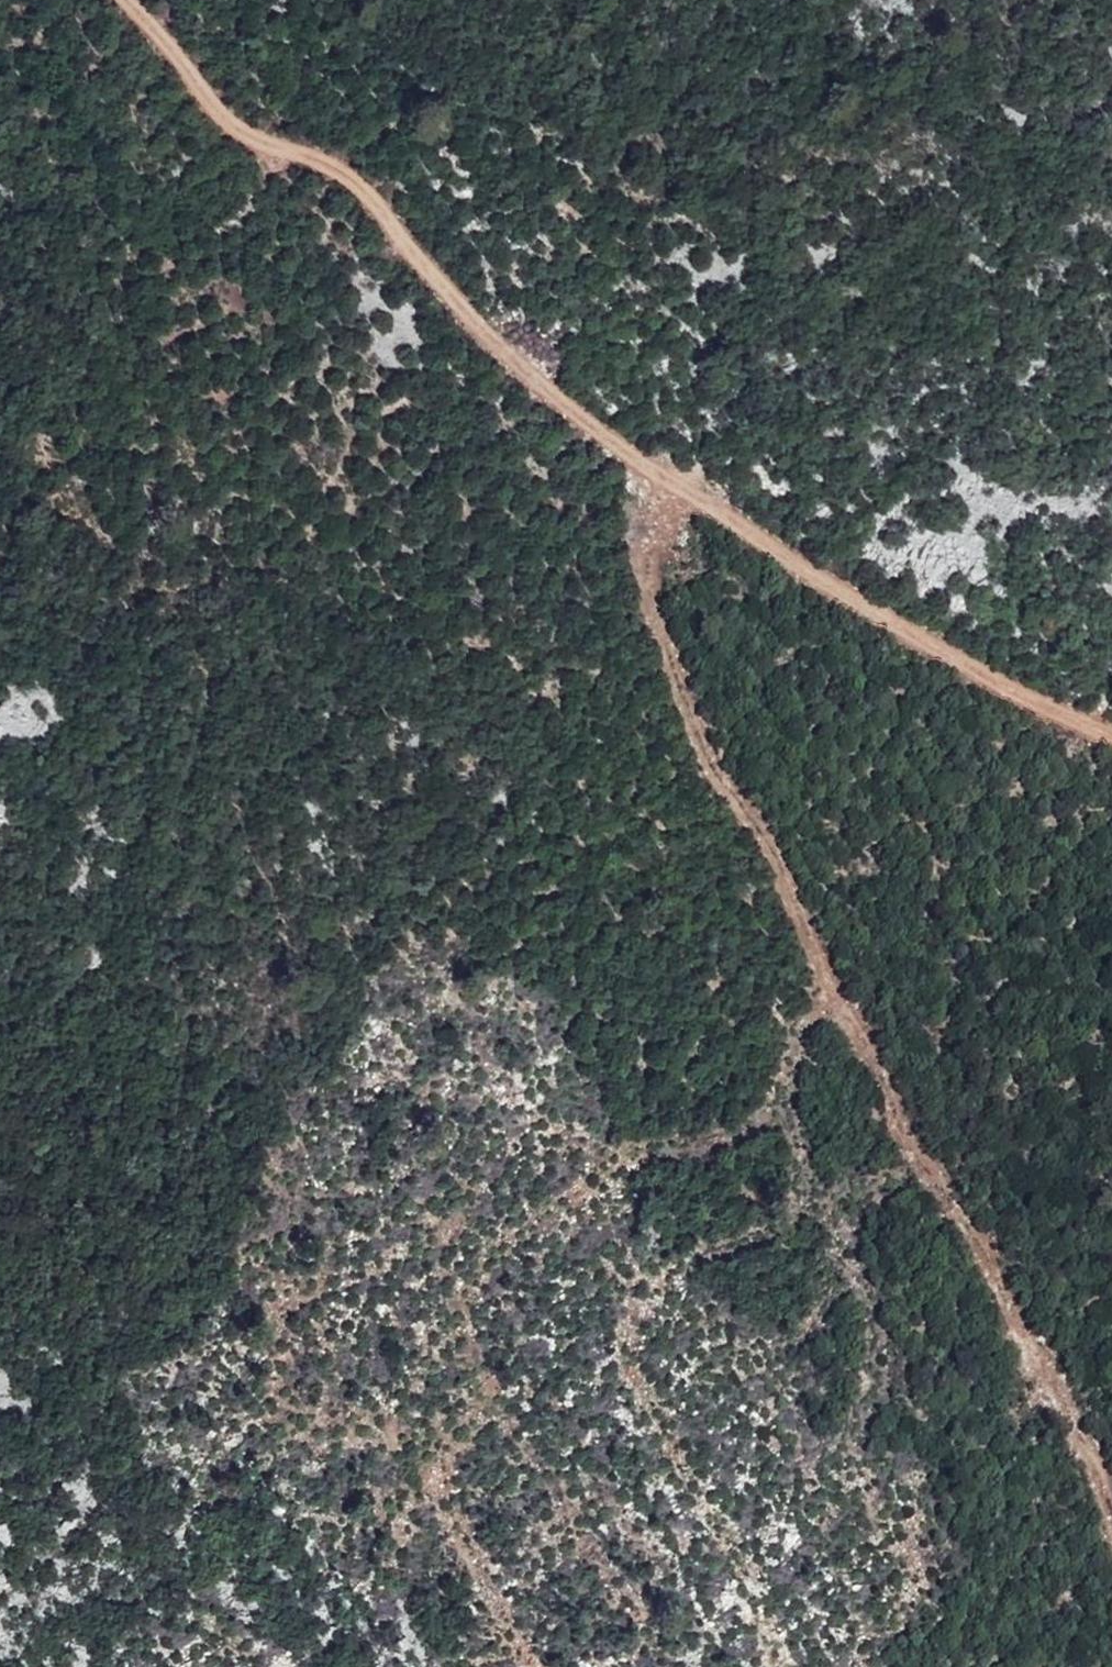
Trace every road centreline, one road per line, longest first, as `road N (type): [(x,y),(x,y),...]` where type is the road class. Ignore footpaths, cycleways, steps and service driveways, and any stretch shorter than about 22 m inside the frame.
road 1 (track): [(132,0),(193,54),(281,158),(386,201),(553,402),(1111,727)]

